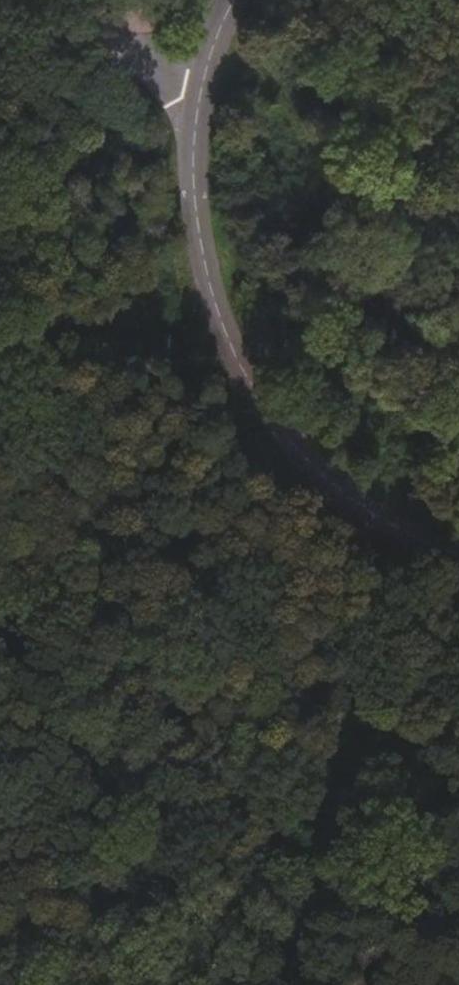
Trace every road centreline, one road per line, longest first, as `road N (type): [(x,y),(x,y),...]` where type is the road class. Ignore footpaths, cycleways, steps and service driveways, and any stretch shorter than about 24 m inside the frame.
road 1 (tertiary): [(458,554),(359,511),(292,442),(226,337),(197,229),(193,118),(230,0)]

